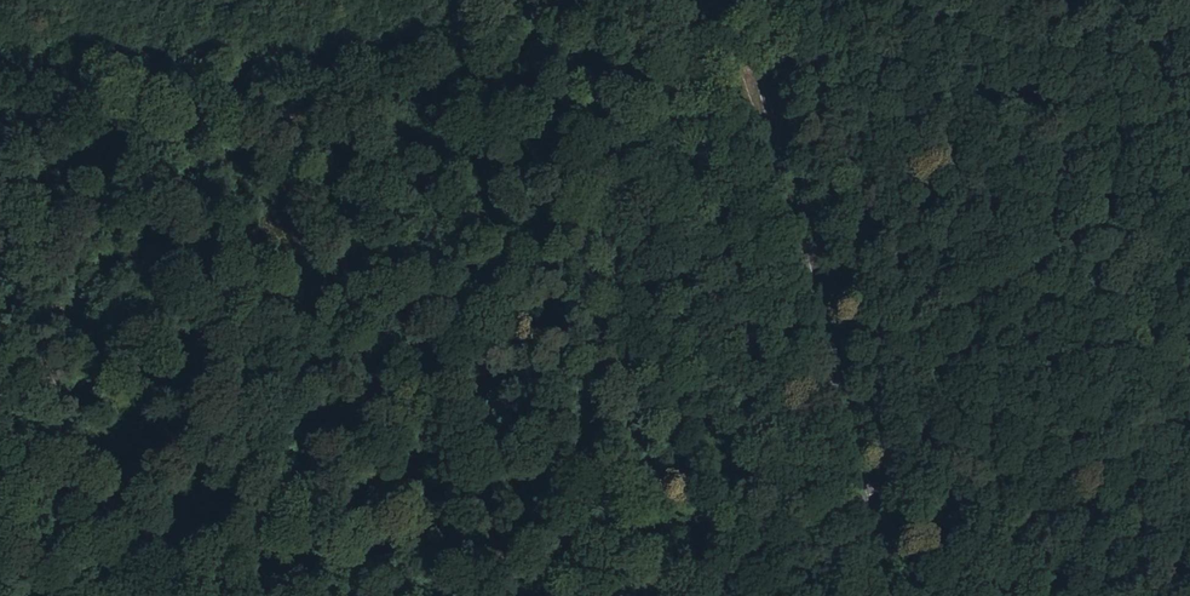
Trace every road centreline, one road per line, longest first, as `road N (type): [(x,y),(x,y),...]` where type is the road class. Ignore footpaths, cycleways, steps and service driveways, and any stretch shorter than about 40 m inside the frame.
road 1 (secondary): [(739,0),(891,595)]
road 2 (track): [(0,46),(270,56),(395,49),(468,0)]
road 3 (track): [(769,0),(771,122)]

